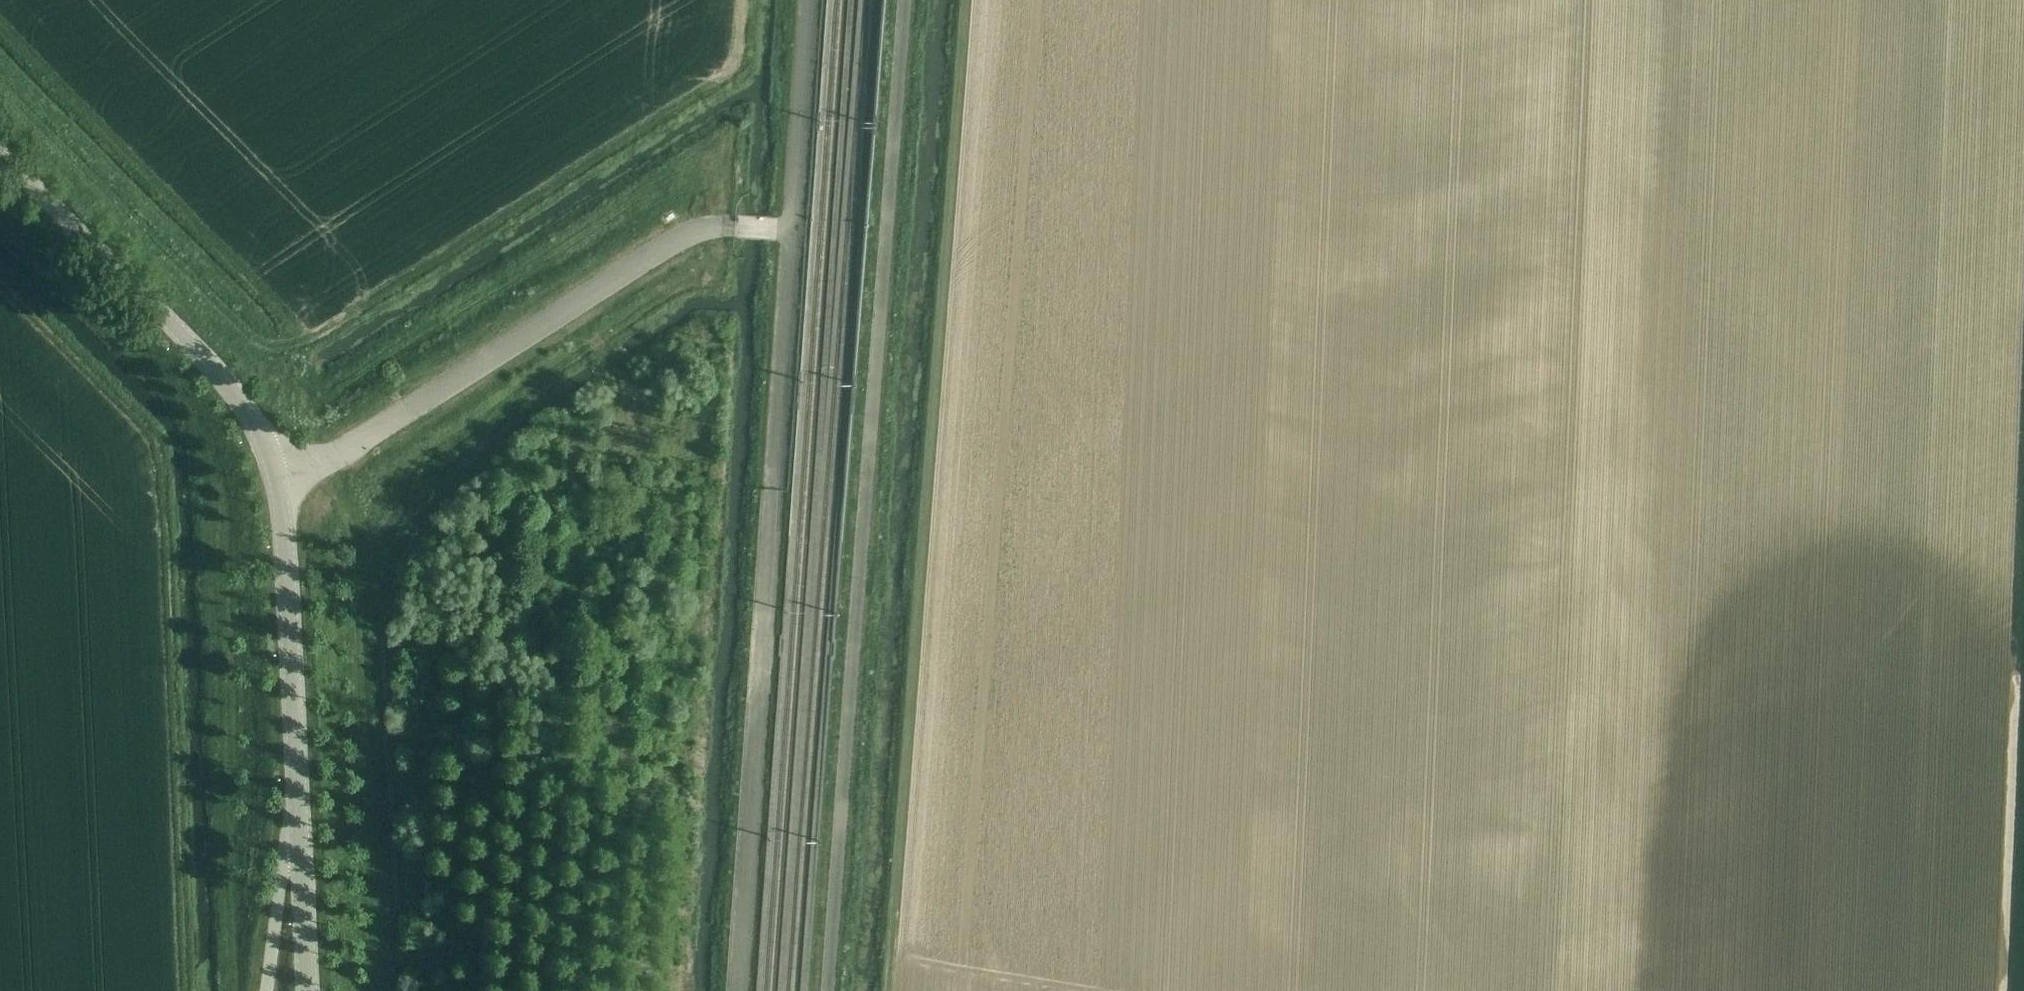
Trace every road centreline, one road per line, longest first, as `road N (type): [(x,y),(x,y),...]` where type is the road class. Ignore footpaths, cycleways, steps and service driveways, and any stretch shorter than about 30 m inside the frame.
road 1 (tertiary): [(309,990),(285,521),(273,463),(229,386),(0,155)]
road 2 (track): [(2002,990),(2015,673)]

